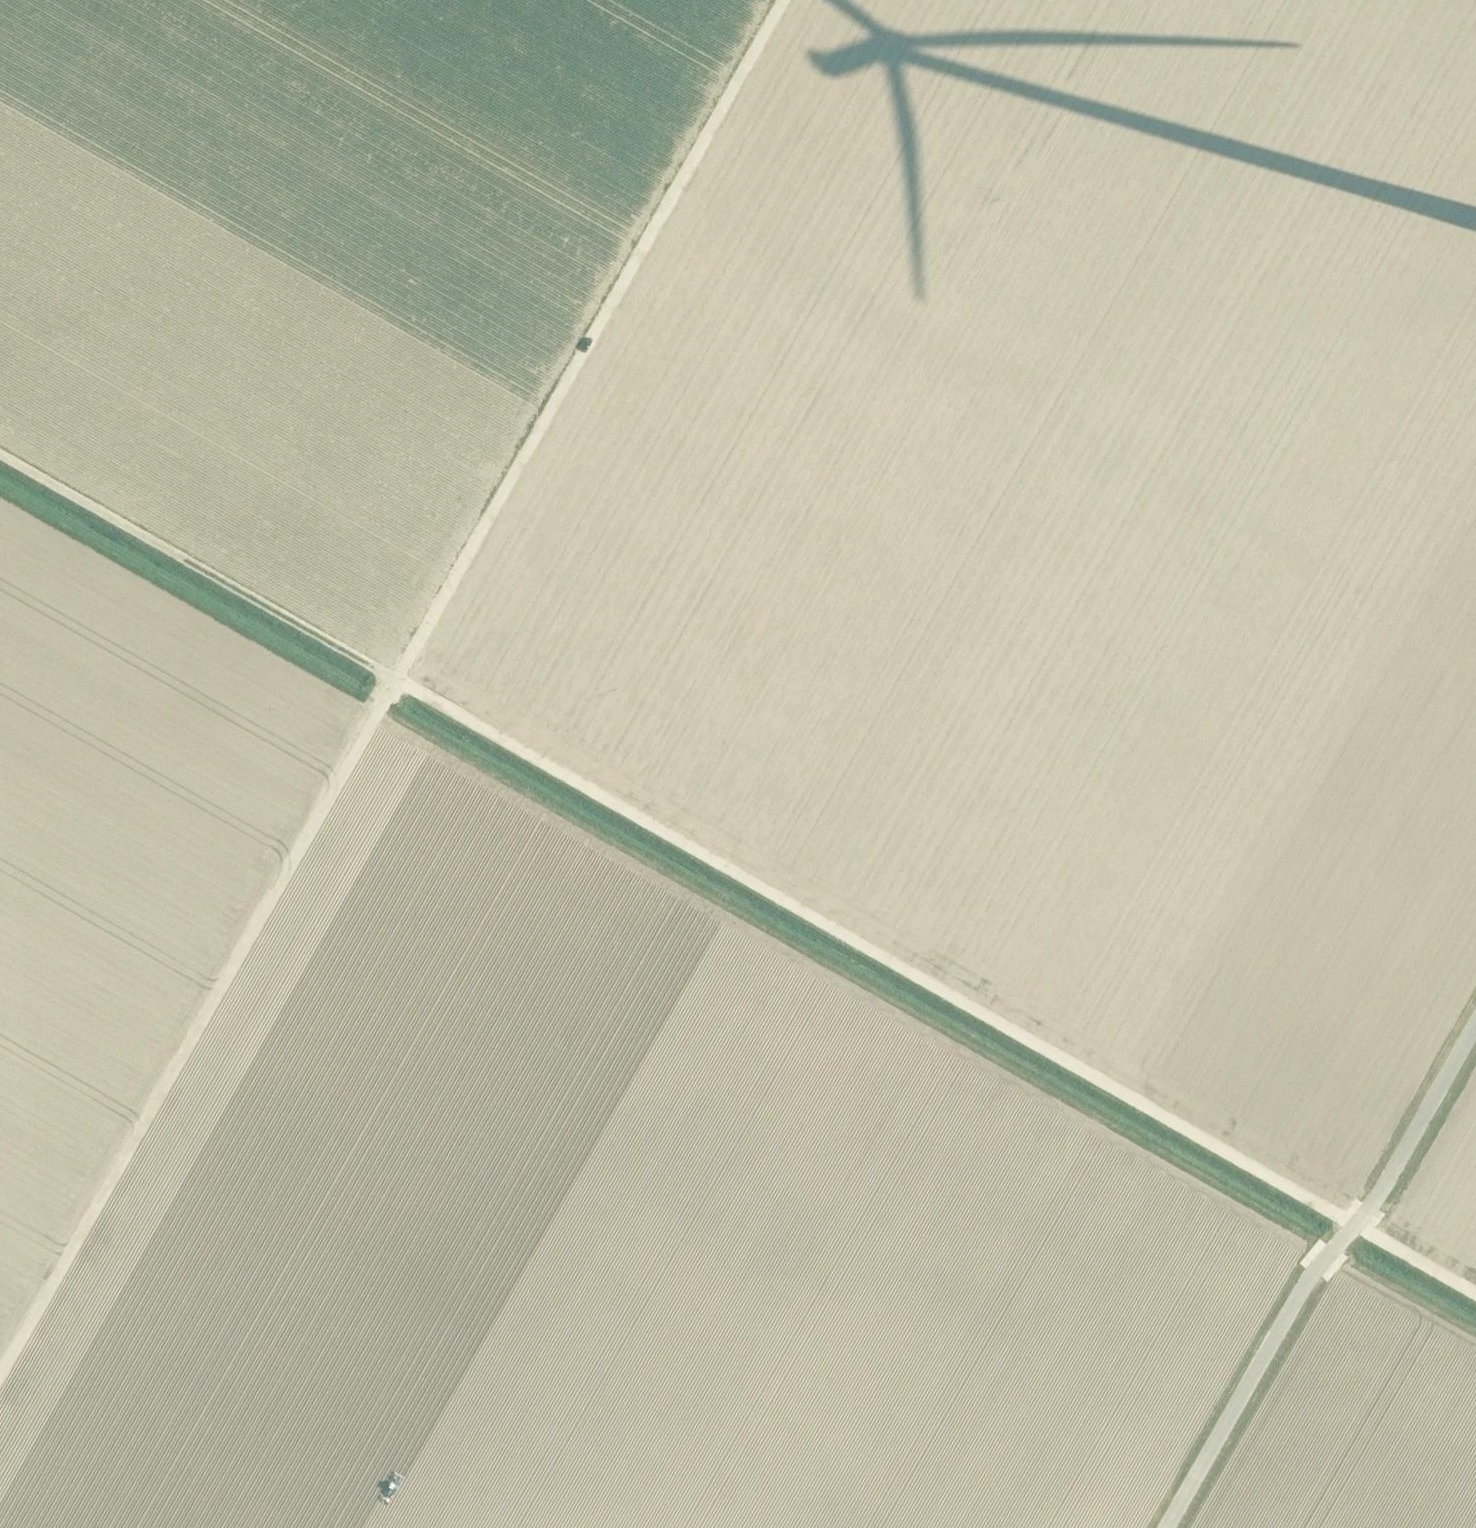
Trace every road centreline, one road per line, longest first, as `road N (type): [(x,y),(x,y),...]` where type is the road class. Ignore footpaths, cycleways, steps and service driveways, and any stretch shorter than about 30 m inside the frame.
road 1 (track): [(784,0),(0,1370)]

